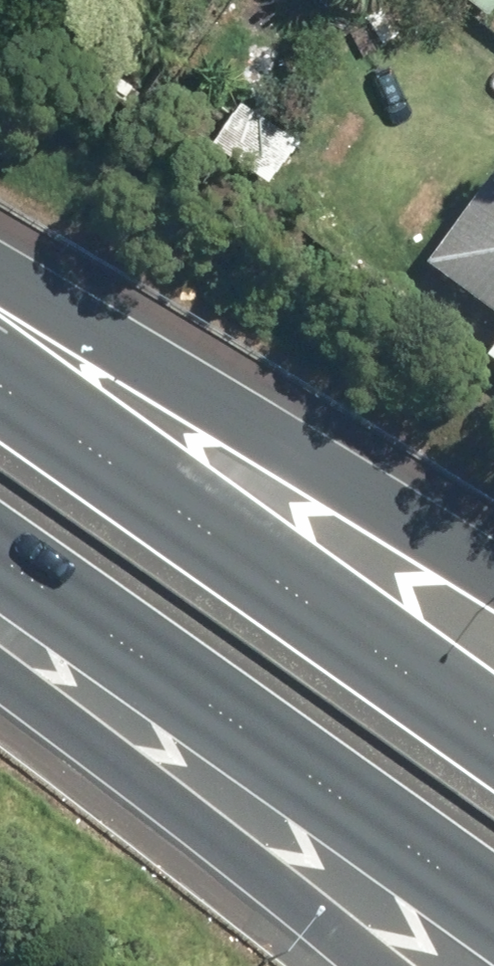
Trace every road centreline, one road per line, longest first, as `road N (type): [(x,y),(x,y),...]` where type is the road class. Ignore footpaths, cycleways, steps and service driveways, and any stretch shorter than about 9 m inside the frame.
road 1 (motorway): [(0,384),(493,731)]
road 2 (motorway): [(493,899),(0,561)]
road 3 (motorway): [(0,272),(304,432),(493,550)]
road 4 (motorway): [(373,965),(0,677)]

